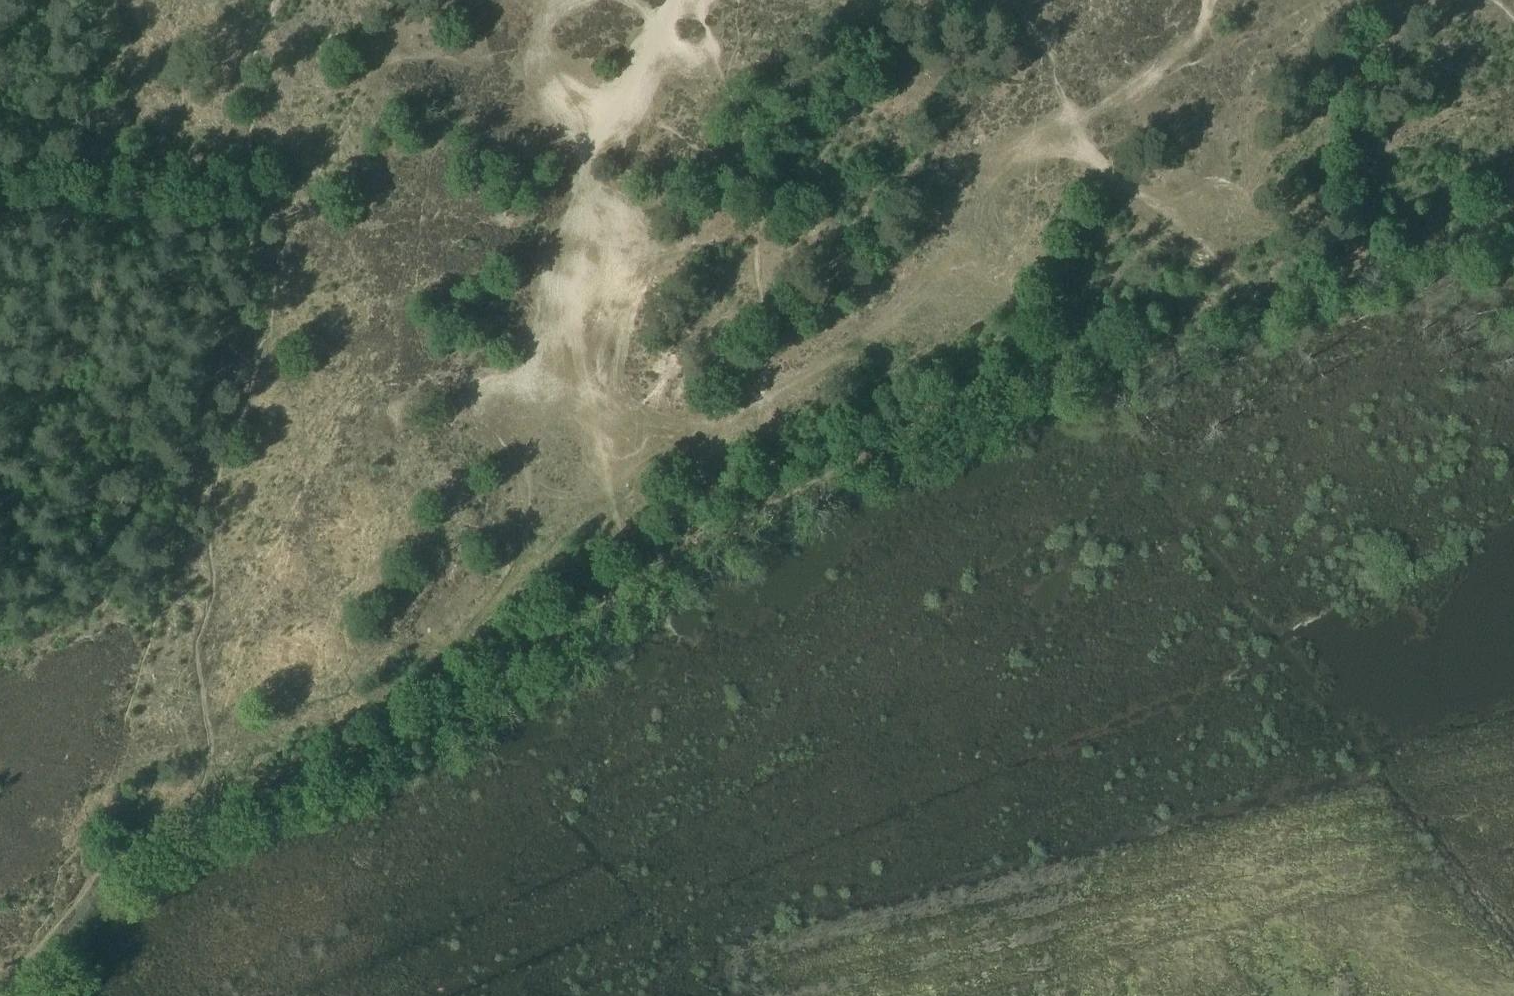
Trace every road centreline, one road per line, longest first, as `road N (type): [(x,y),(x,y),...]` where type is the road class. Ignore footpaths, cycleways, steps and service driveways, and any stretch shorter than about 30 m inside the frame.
road 1 (track): [(108,866),(32,958),(0,970)]

